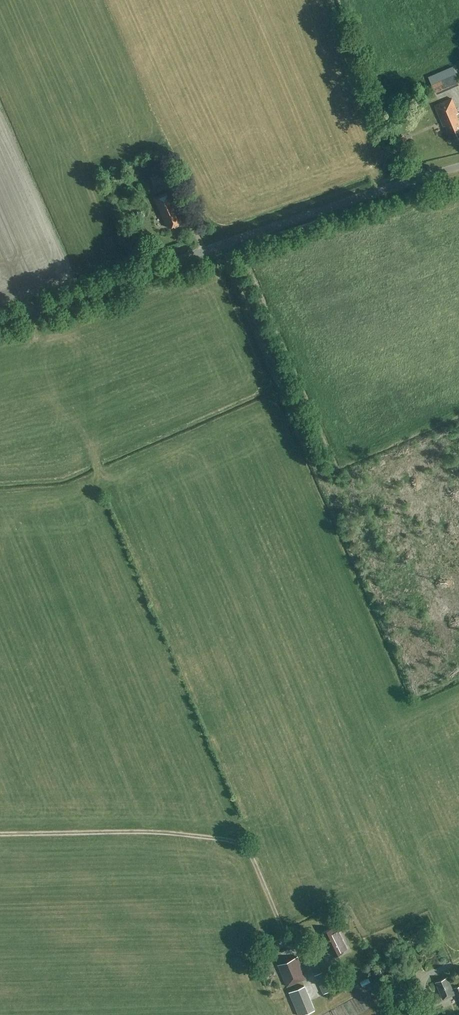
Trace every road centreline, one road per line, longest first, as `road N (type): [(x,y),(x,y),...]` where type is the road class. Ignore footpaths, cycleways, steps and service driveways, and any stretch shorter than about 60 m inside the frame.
road 1 (unclassified): [(458,167),(0,321)]

